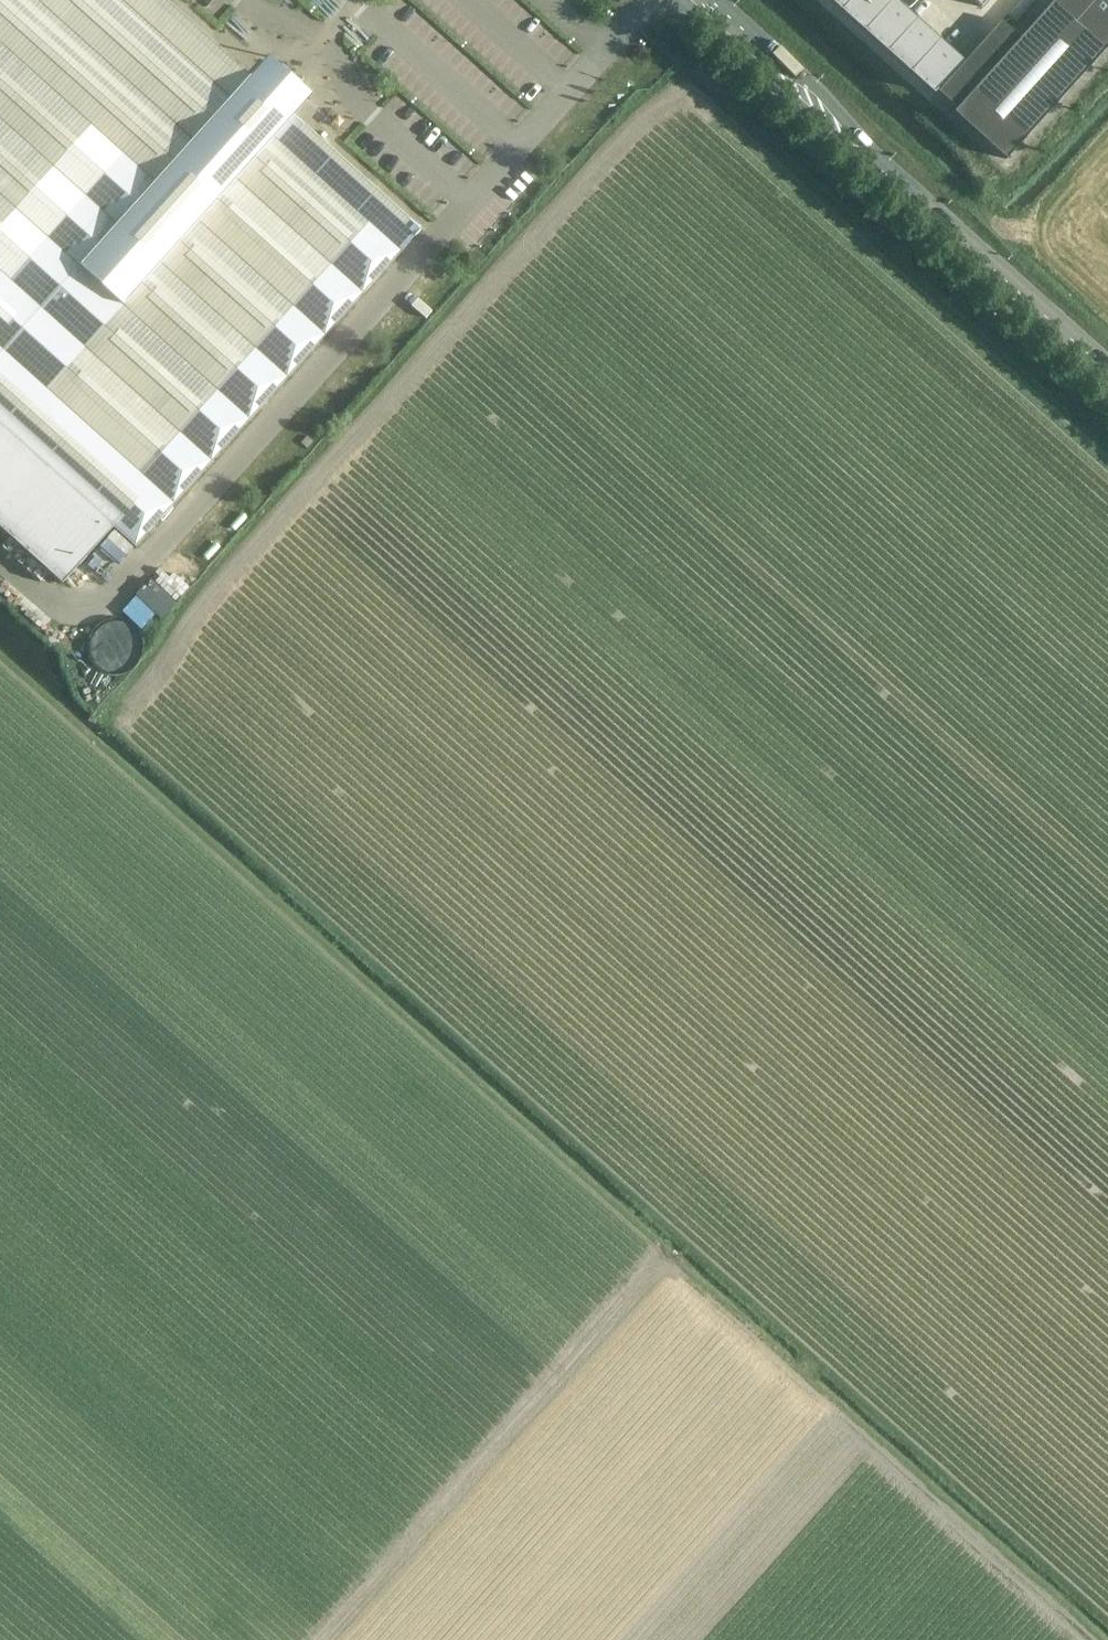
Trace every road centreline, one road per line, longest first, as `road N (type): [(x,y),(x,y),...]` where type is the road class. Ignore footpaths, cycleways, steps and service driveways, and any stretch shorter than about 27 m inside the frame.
road 1 (tertiary): [(1107,372),(692,0)]

